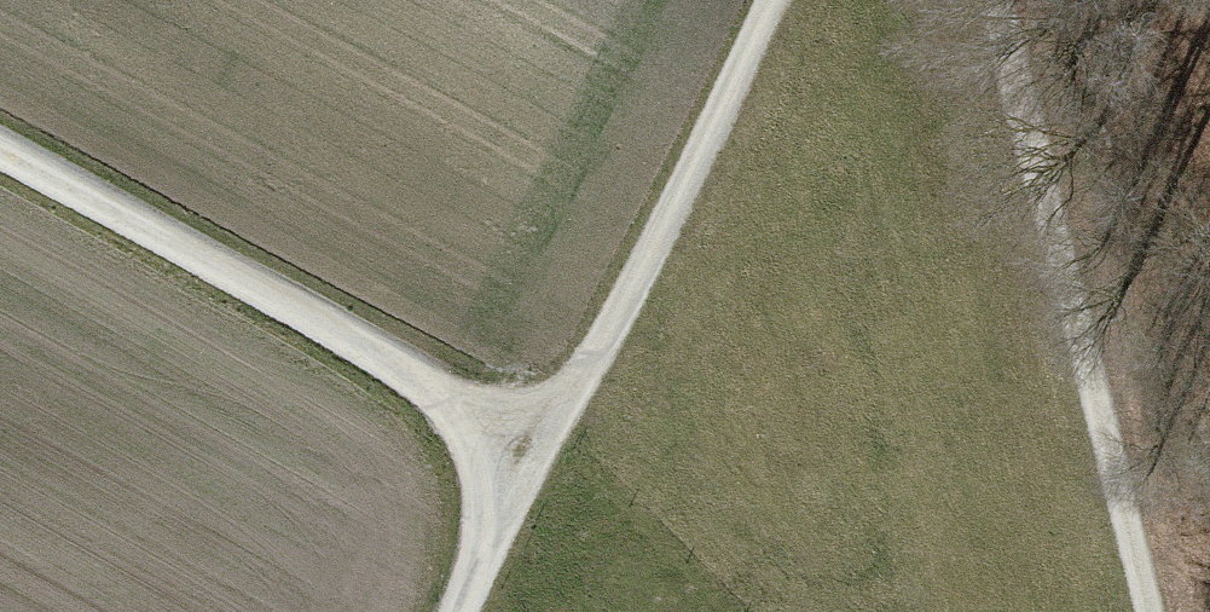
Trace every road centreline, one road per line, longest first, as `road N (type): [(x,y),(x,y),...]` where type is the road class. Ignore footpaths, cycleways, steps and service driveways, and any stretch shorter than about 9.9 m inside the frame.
road 1 (track): [(1156,611),(1008,0)]
road 2 (track): [(541,438),(0,137)]
road 3 (track): [(769,0),(598,349),(541,438)]
road 4 (track): [(457,611),(541,438)]

